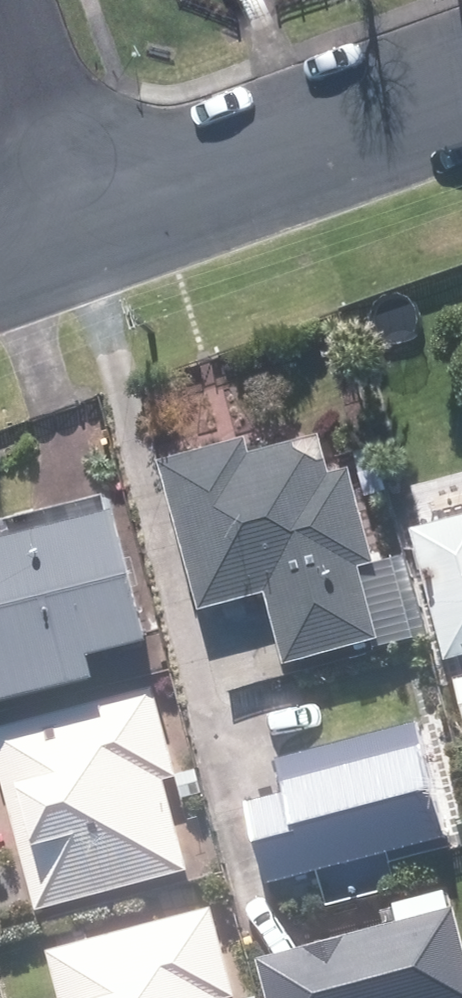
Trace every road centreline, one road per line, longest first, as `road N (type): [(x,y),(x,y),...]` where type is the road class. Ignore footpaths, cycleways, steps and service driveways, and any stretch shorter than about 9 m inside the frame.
road 1 (residential): [(88,242),(461,107)]
road 2 (residential): [(88,242),(3,0)]

